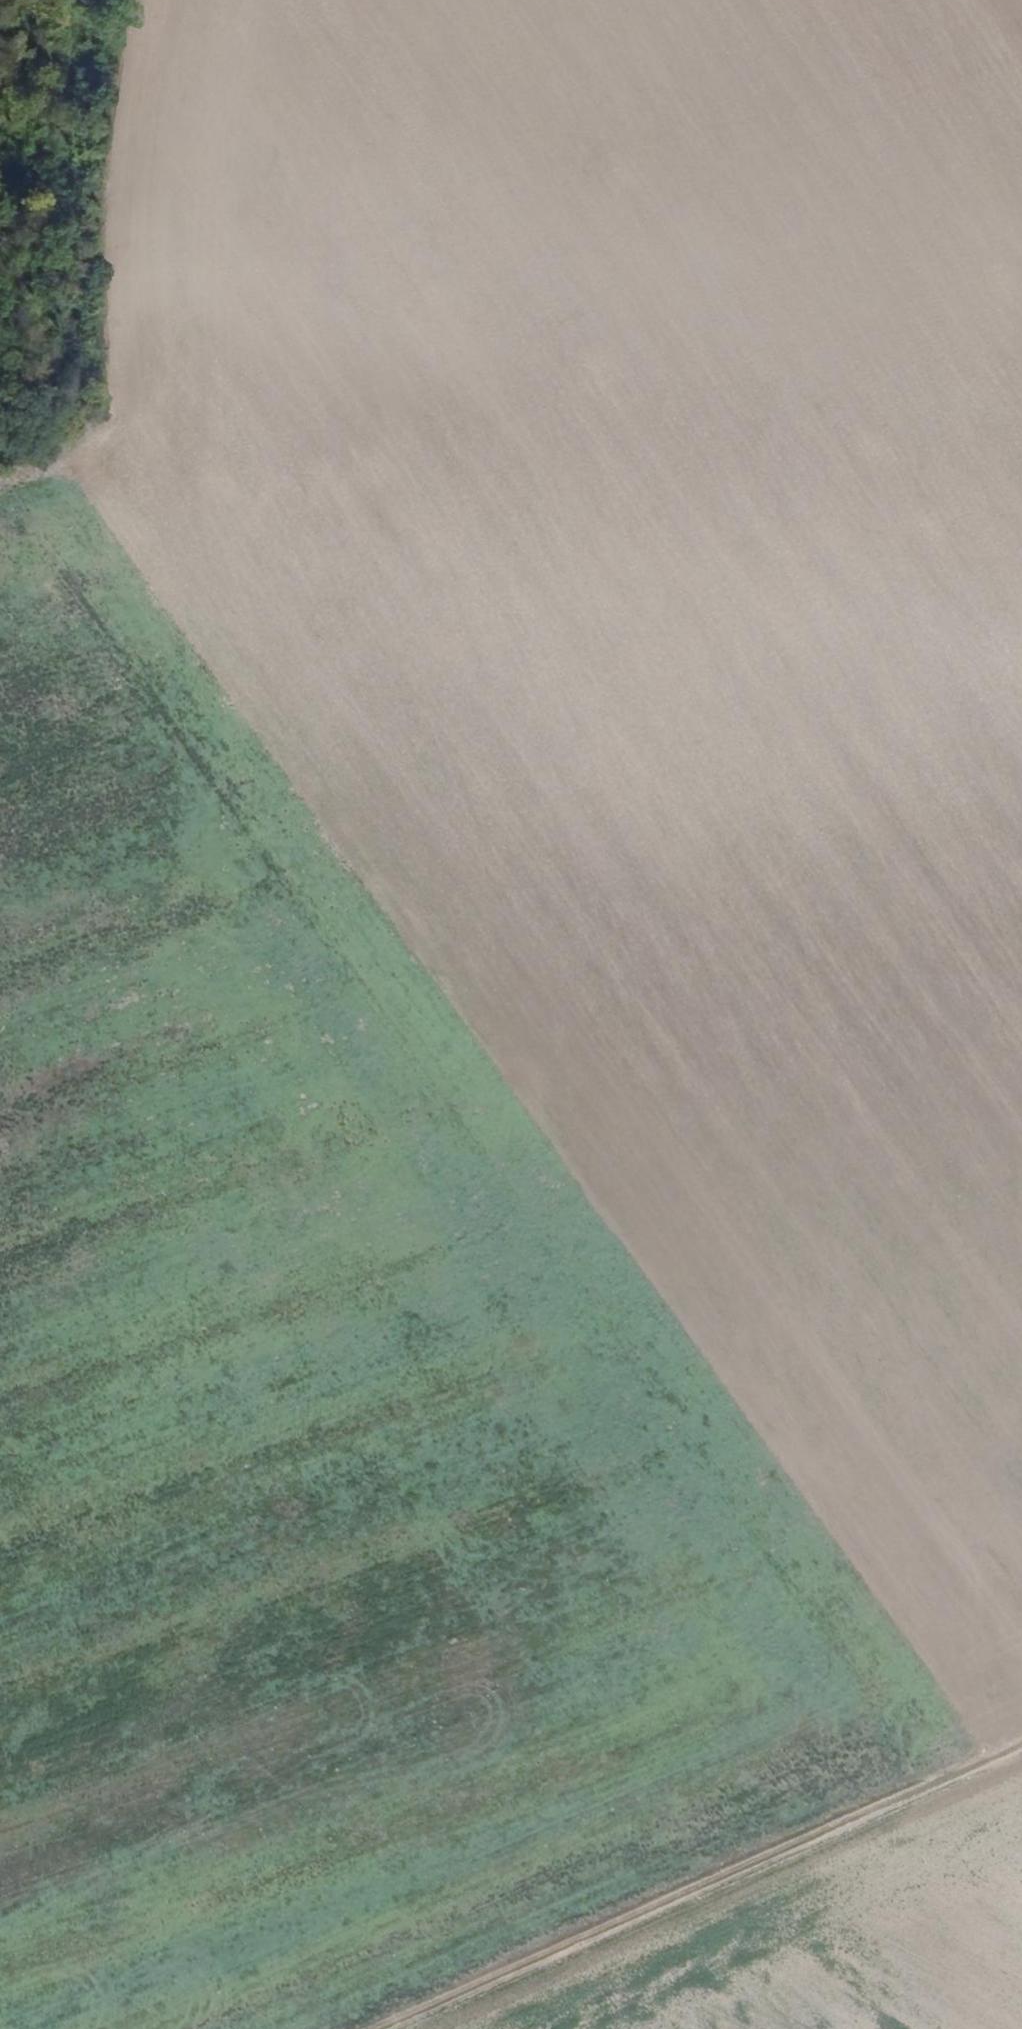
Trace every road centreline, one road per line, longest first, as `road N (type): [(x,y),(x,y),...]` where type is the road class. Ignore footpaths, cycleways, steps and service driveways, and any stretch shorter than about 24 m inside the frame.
road 1 (track): [(1021,1766),(419,2028)]

